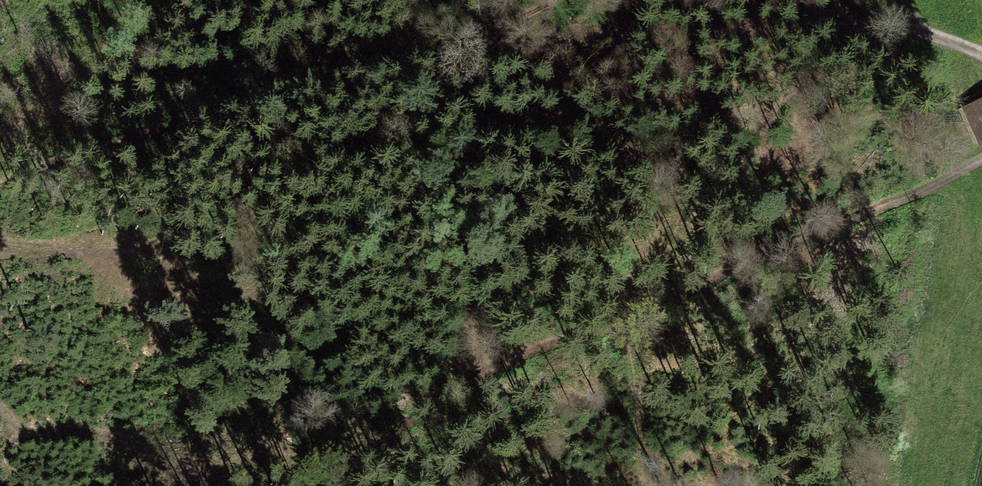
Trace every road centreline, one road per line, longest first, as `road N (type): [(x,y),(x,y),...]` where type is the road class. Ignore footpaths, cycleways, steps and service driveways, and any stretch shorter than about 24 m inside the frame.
road 1 (track): [(981,158),(930,187),(510,360),(292,485)]
road 2 (track): [(0,188),(435,53),(514,48)]
road 3 (track): [(514,48),(666,28),(848,18),(918,29)]

